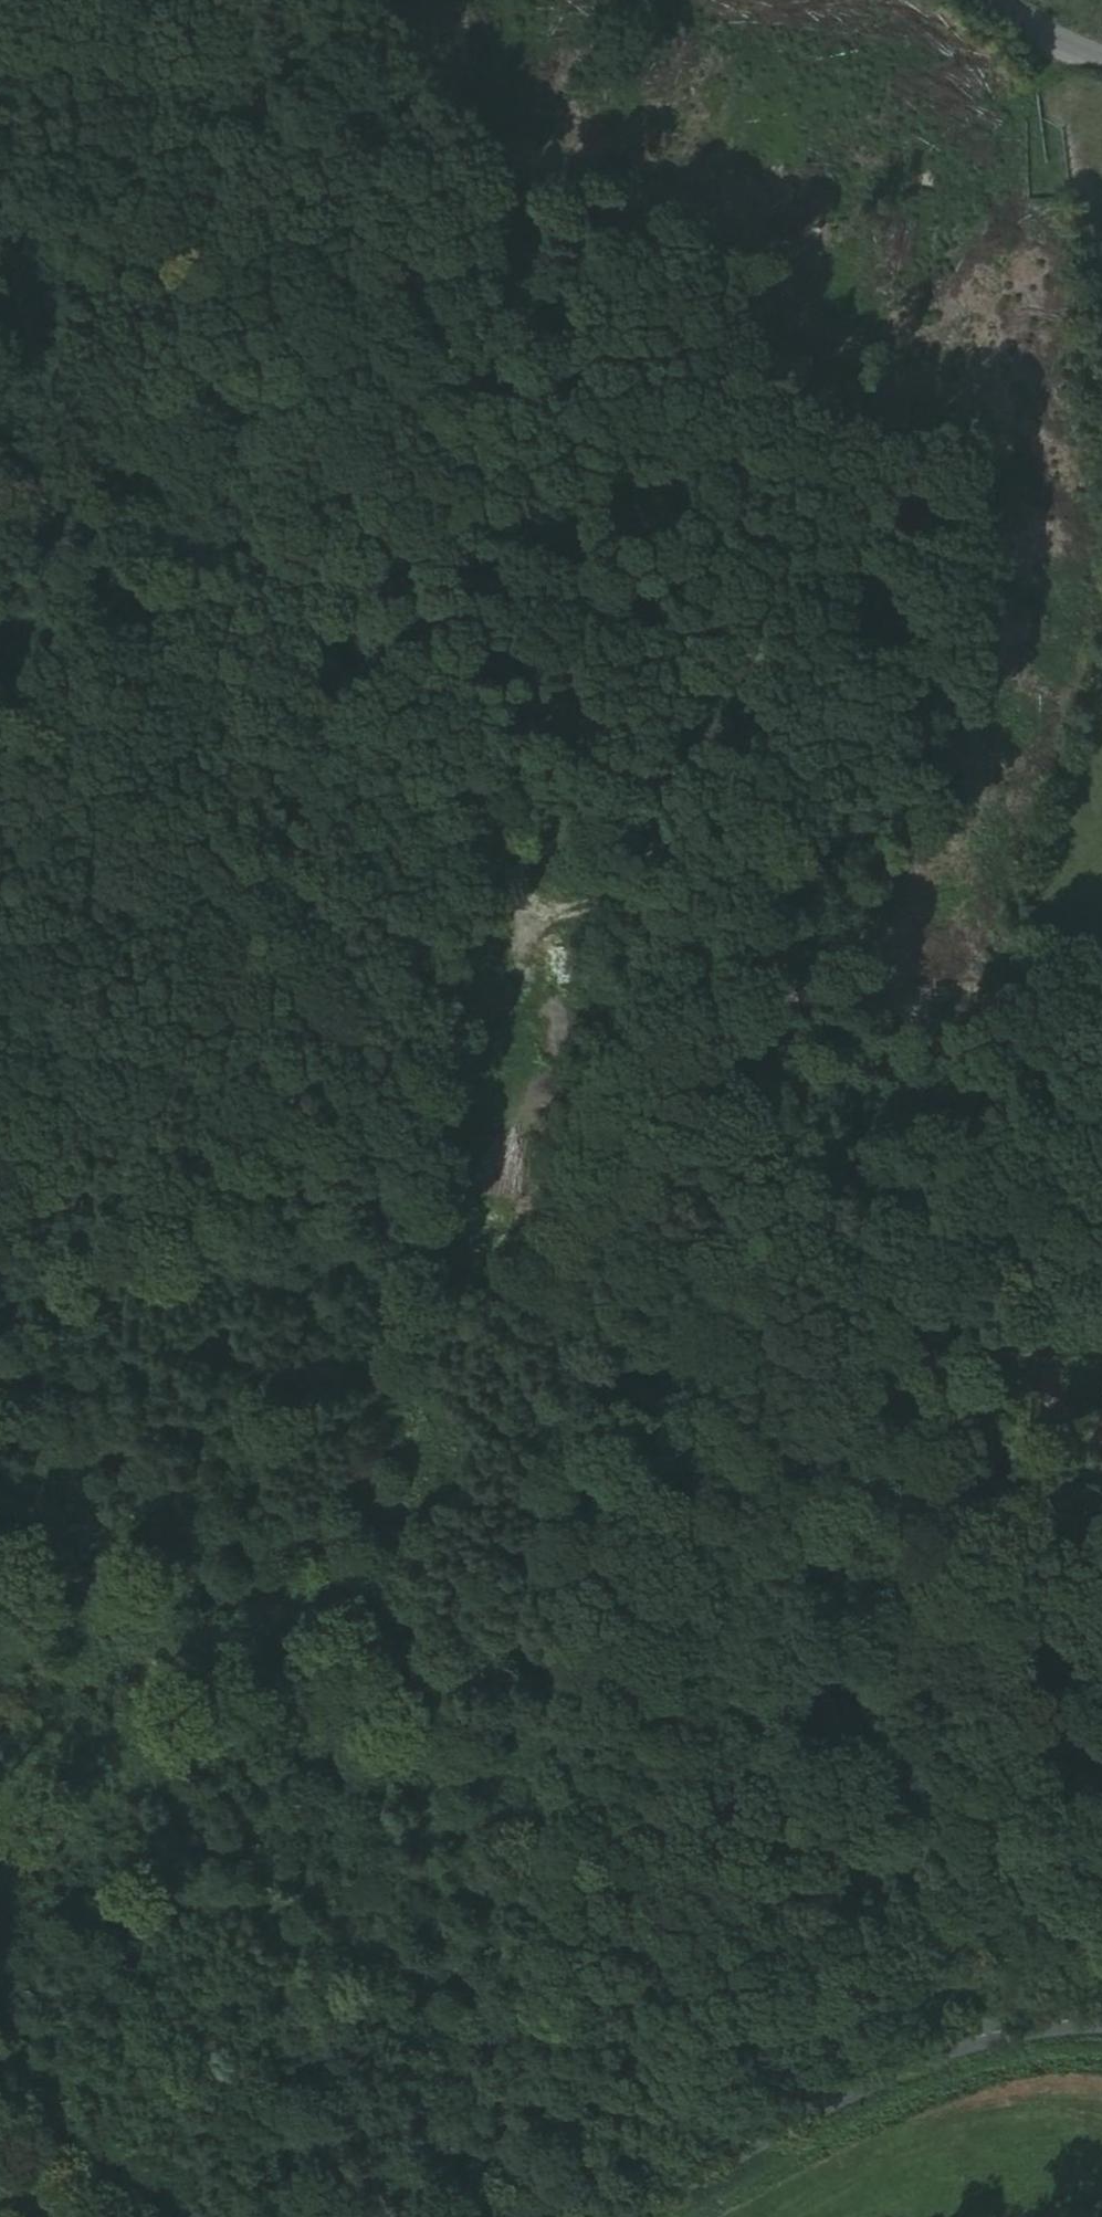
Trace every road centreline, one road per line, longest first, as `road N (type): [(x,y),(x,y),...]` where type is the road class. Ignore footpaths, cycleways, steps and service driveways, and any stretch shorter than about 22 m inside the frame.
road 1 (tertiary): [(1101,2020),(992,2027),(923,2055),(611,2216)]
road 2 (unclassified): [(1101,55),(1042,38),(986,0)]

